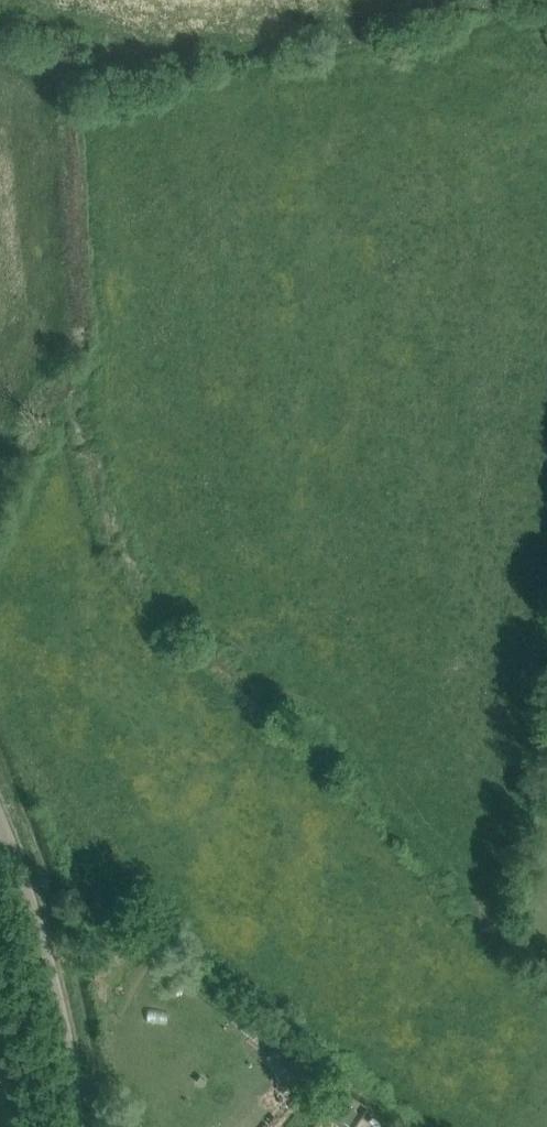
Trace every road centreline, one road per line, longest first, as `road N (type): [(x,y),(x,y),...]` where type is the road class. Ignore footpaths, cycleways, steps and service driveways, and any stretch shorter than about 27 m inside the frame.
road 1 (unclassified): [(77,1126),(62,1019),(0,821)]

